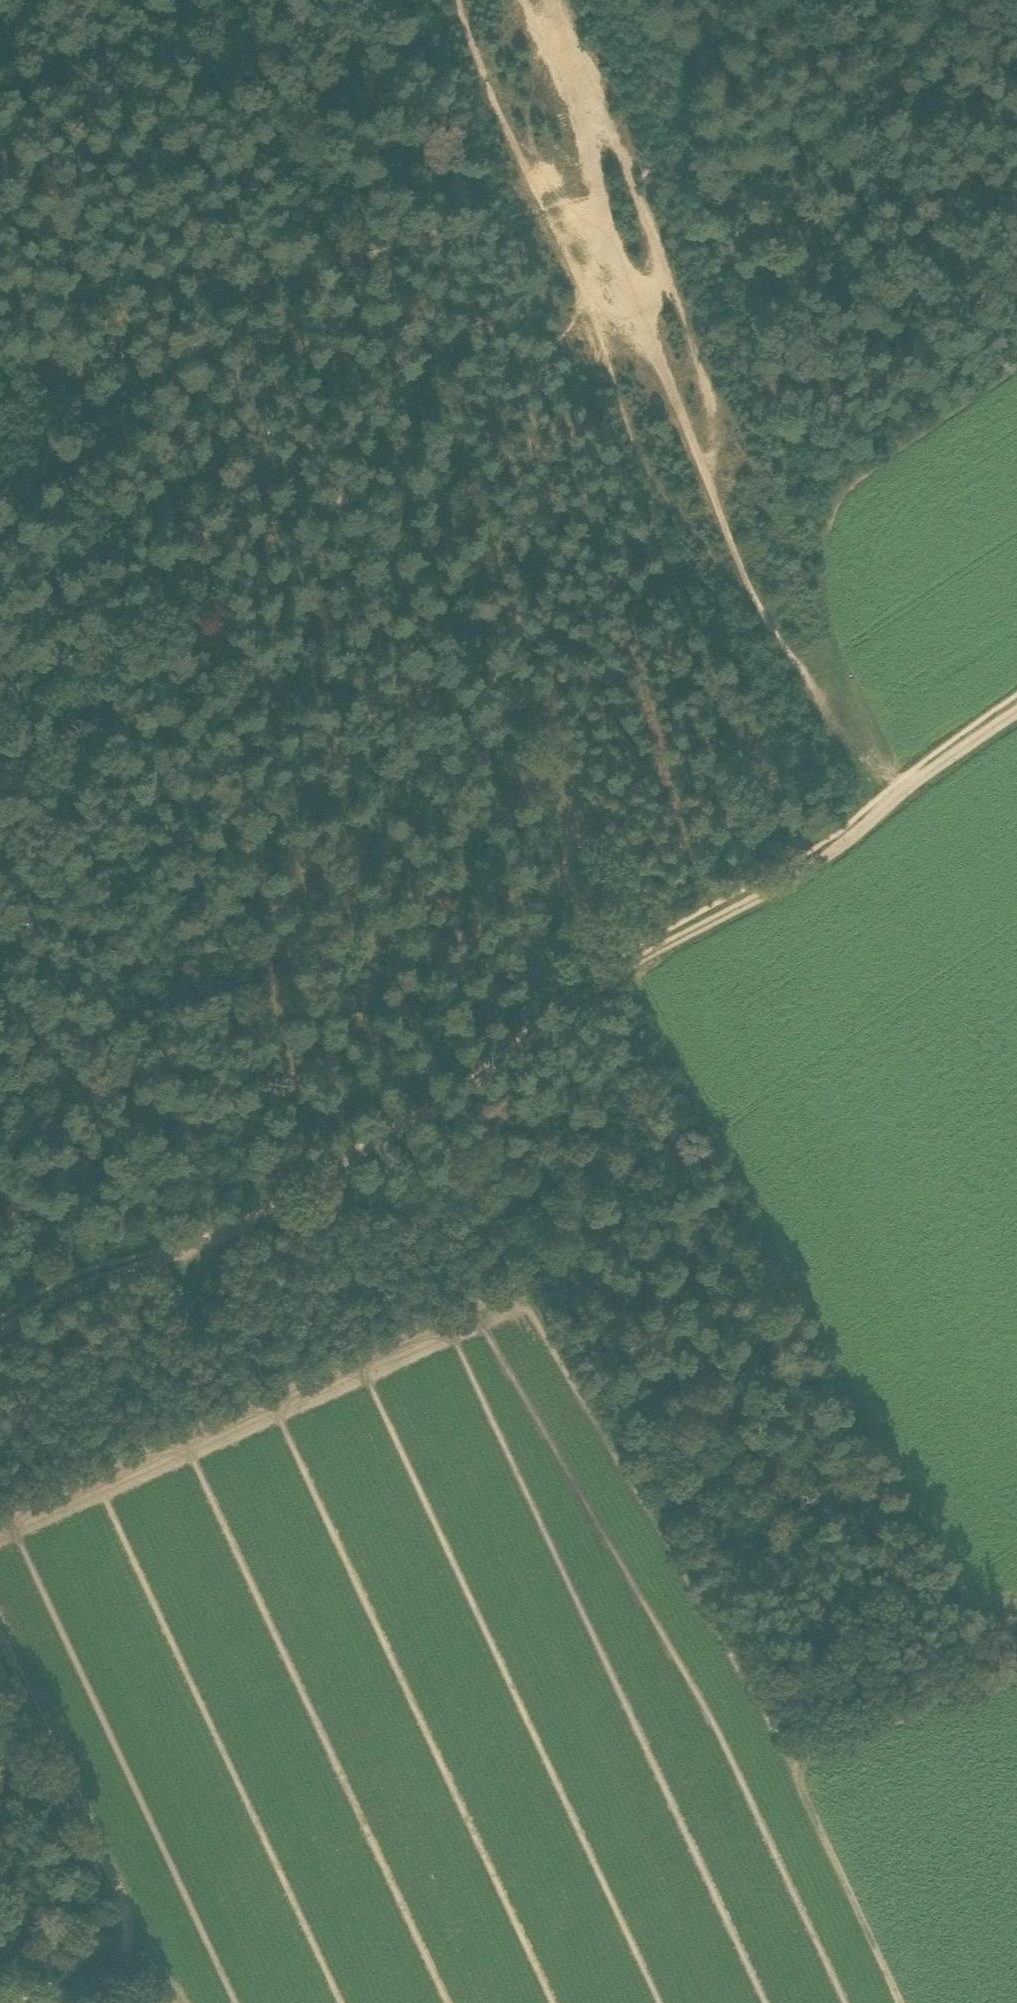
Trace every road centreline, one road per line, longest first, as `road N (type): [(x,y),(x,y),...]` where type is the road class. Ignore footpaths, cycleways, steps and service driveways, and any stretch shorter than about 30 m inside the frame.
road 1 (track): [(0,1339),(83,1284),(213,1244),(384,1144),(654,952),(876,819),(1016,714)]
road 2 (track): [(551,0),(585,97),(594,196),(773,632),(876,819)]
road 3 (track): [(773,632),(666,503),(624,423),(573,282),(500,118),(462,0)]
road 4 (track): [(541,210),(1016,122)]
road 5 (track): [(0,1650),(106,1848),(144,1946),(133,1977),(93,2002)]

